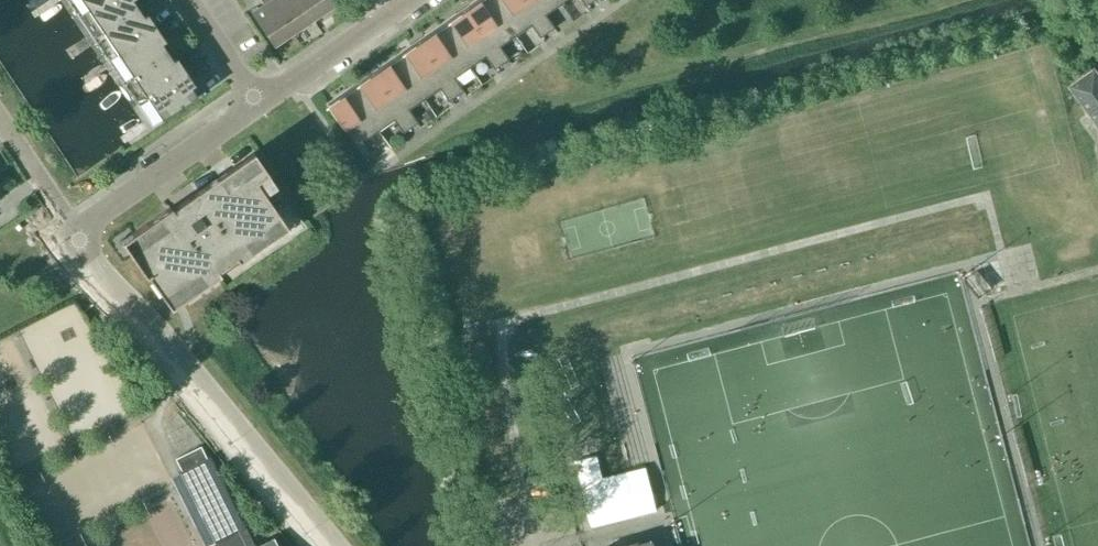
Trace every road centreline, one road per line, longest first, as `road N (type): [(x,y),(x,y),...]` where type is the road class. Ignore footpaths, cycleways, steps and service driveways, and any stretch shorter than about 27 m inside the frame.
road 1 (unclassified): [(333,545),(80,231)]
road 2 (unclassified): [(80,231),(257,107)]
road 3 (unclassified): [(257,107),(407,0)]
road 4 (unclassified): [(80,231),(0,117)]
road 5 (residential): [(257,107),(188,0)]

